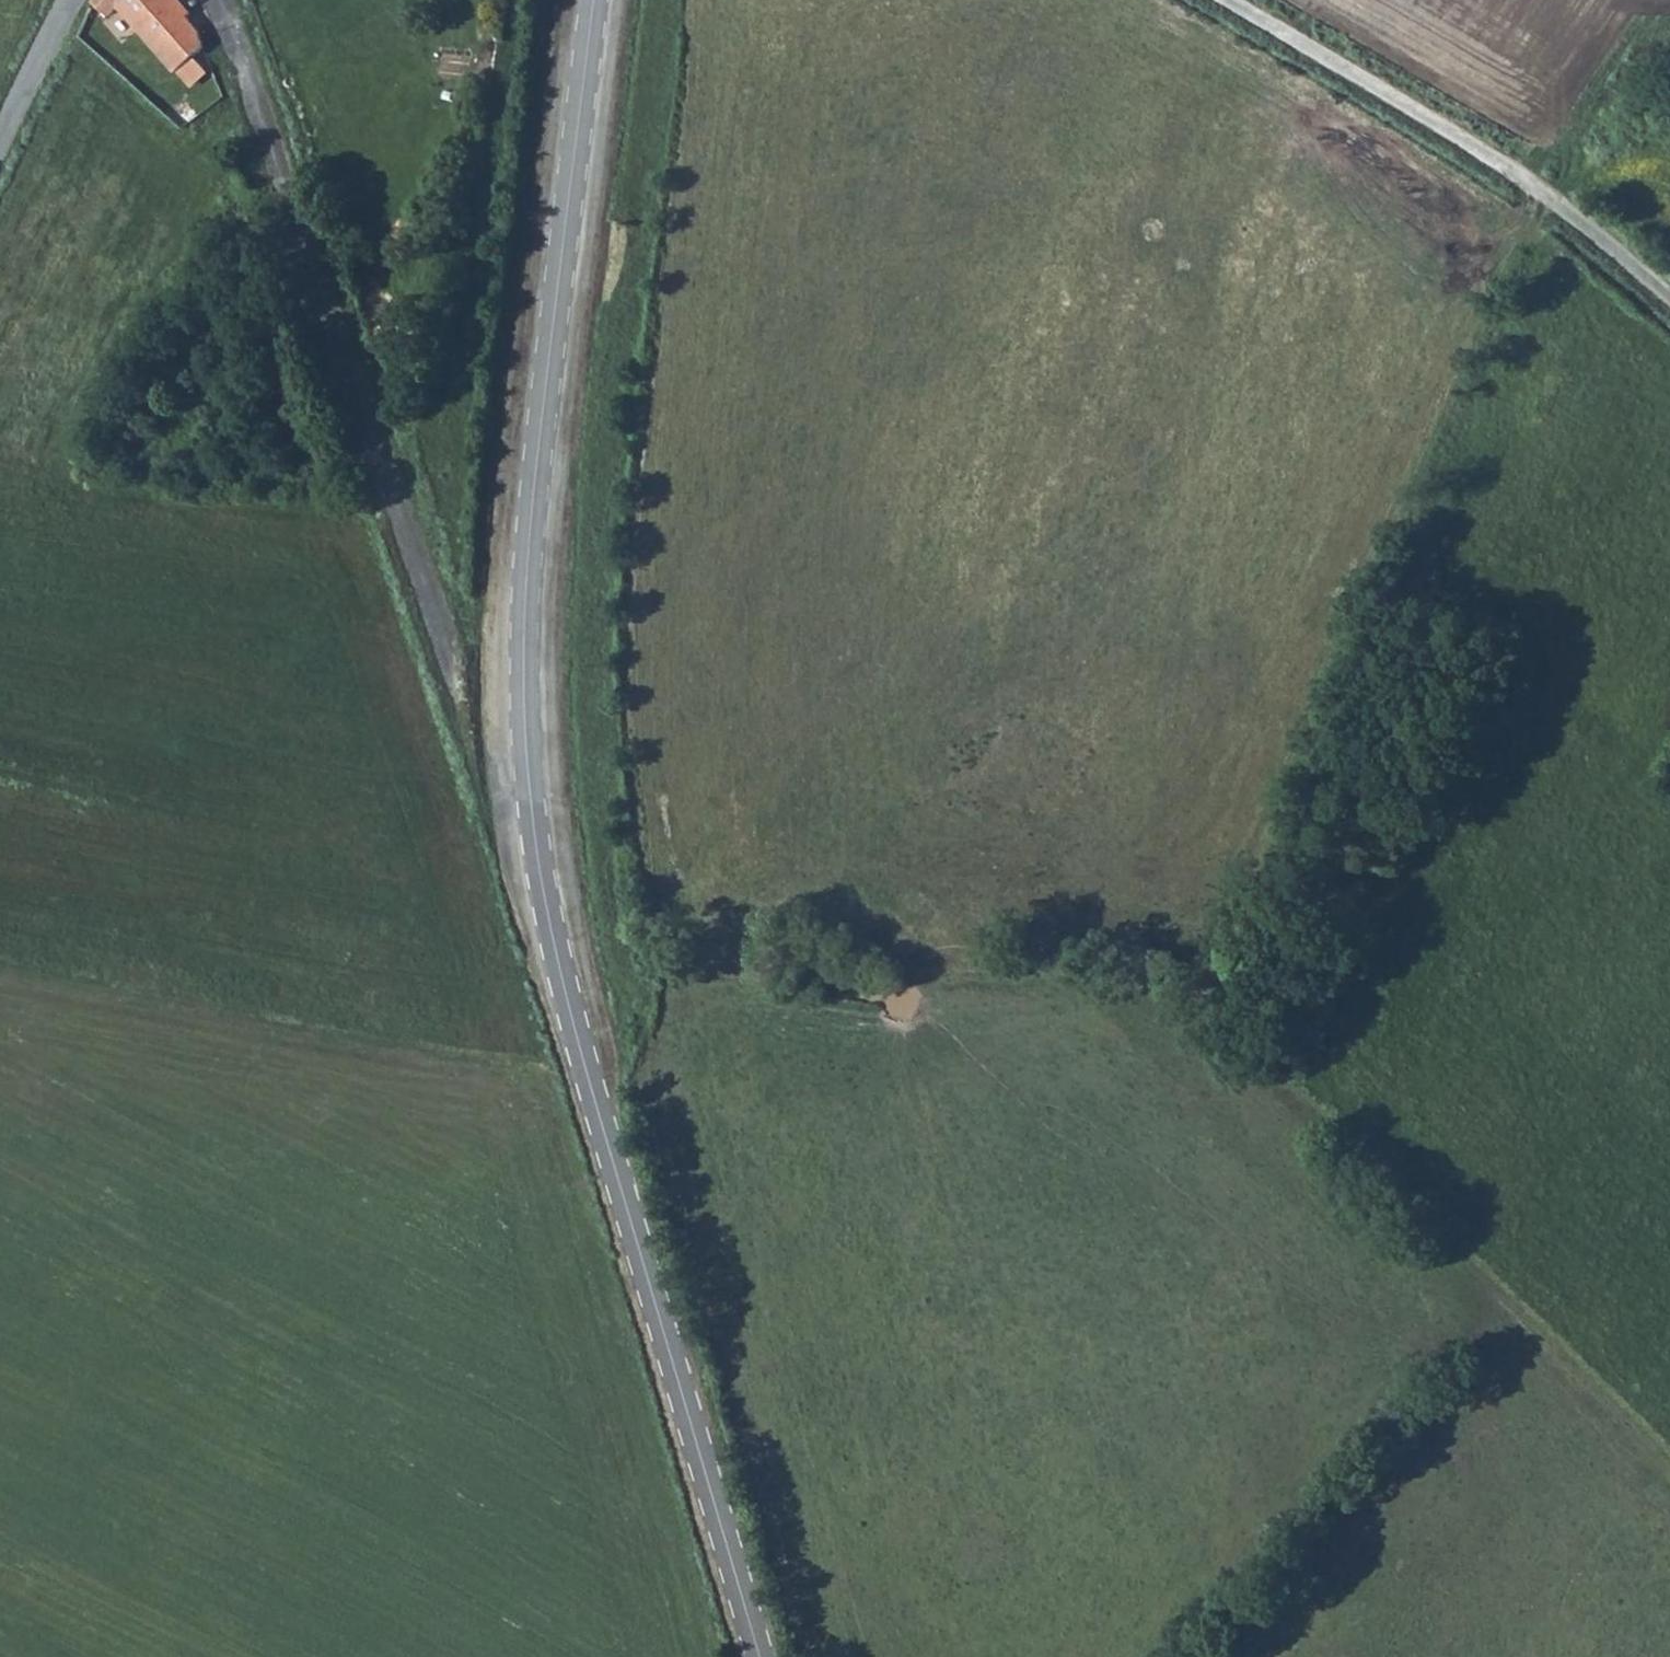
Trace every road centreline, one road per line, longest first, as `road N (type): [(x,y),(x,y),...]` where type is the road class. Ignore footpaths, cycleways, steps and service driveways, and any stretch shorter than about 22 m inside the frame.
road 1 (secondary): [(764,1656),(571,1004),(543,865),(528,624),(594,0)]
road 2 (unclassified): [(219,0),(450,651)]
road 3 (unclassified): [(1222,0),(1522,177),(1669,301)]
road 4 (unclassified): [(79,0),(0,154)]

